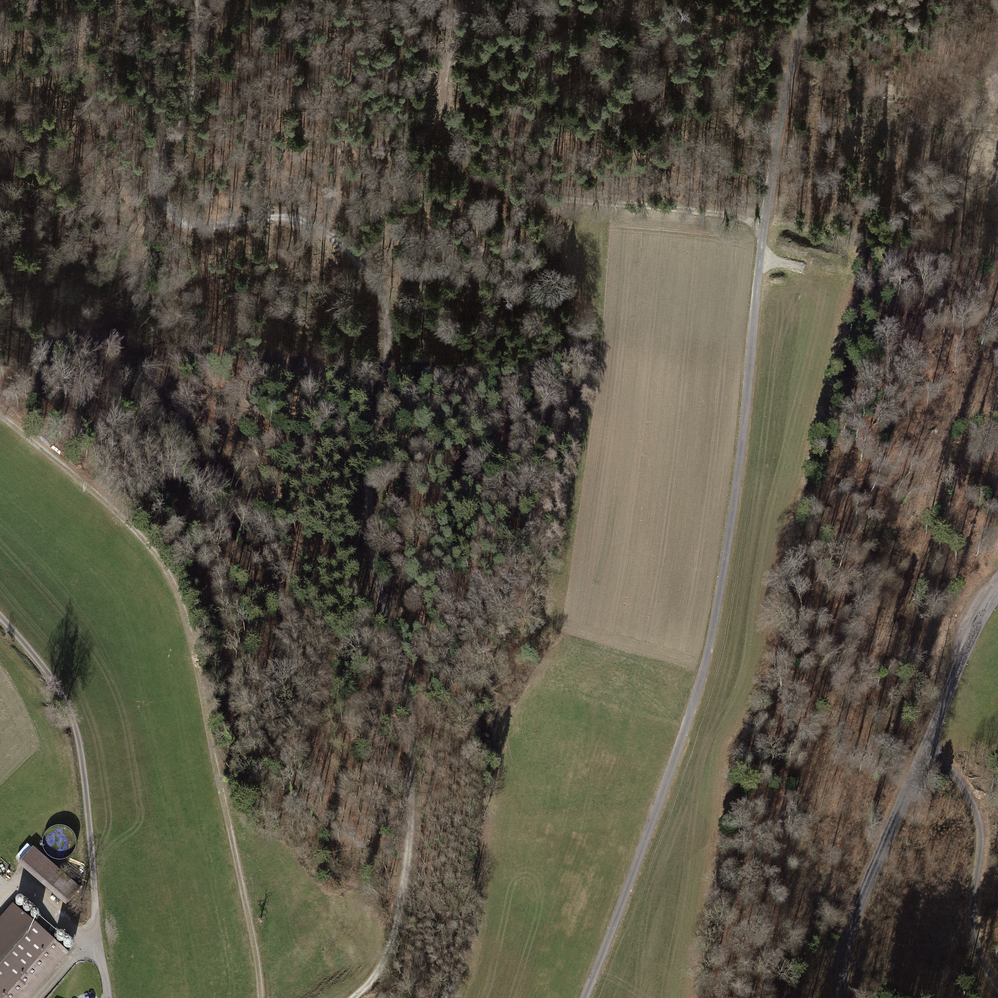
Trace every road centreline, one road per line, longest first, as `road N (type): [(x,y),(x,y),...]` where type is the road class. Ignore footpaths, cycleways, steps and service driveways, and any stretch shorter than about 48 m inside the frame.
road 1 (track): [(200,0),(197,82),(160,153),(155,190),(168,214),(188,228),(287,215),(330,233),(365,263),(386,313),(367,530),(413,724),(408,826),(381,955),(344,997)]
road 2 (unclassified): [(809,0),(763,221),(737,480),(704,673),(583,997)]
road 3 (track): [(259,997),(188,626),(171,578),(136,532),(0,420)]
road 4 (track): [(486,0),(446,69),(447,122),(473,176),(500,192),(569,204),(763,221)]
road 5 (tertiary): [(843,997),(844,953),(883,845),(997,591)]
road 6 (track): [(104,997),(83,764),(67,700),(0,620)]
road 7 (track): [(928,739),(977,814),(971,915),(978,957),(997,984)]
road 8 (track): [(0,914),(21,890),(98,950)]

